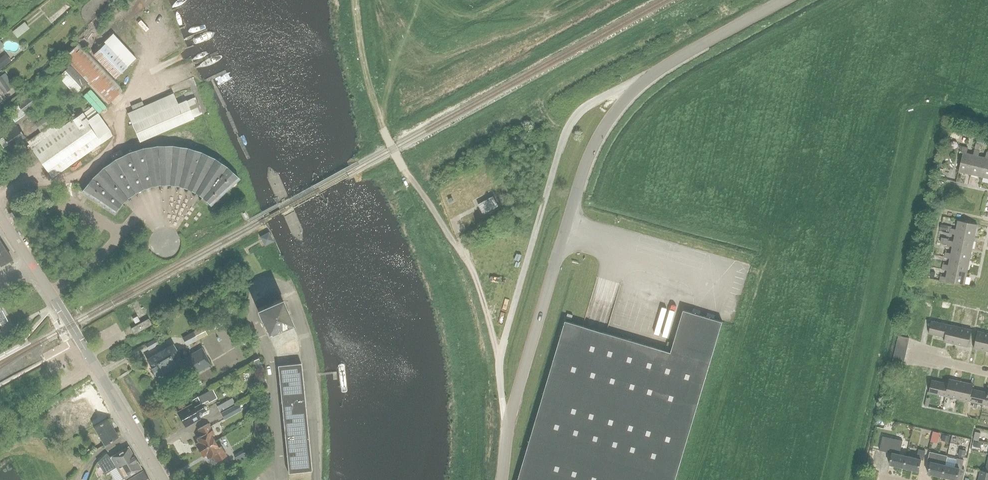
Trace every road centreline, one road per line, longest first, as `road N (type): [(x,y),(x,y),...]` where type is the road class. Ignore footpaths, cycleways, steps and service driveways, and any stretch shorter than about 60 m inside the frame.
road 1 (secondary): [(500,479),(583,172),(605,126),(650,78),(785,0)]
road 2 (track): [(499,362),(462,250),(393,149),(365,63),(357,0)]
road 3 (secondary): [(162,479),(34,267)]

